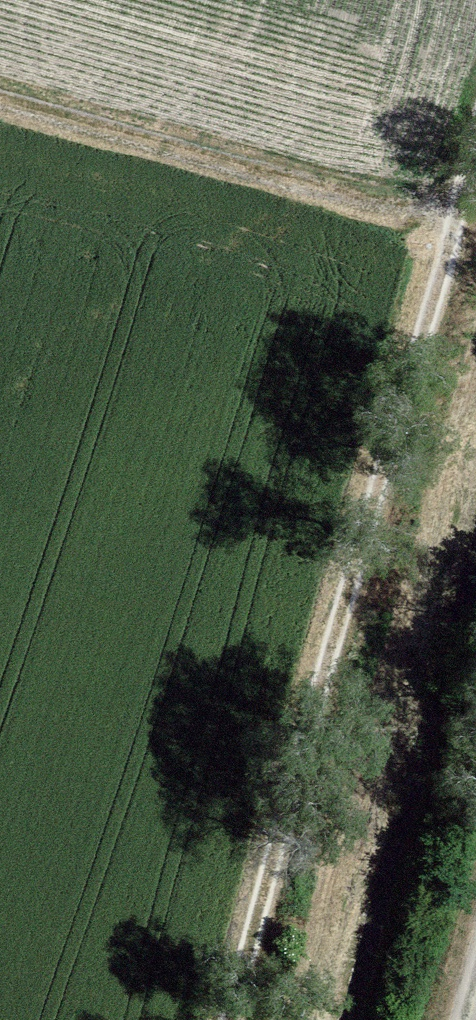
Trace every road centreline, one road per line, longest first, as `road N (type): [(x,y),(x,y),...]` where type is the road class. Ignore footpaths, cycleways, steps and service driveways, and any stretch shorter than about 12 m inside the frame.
road 1 (track): [(258,1019),(475,268)]
road 2 (track): [(0,95),(429,216)]

